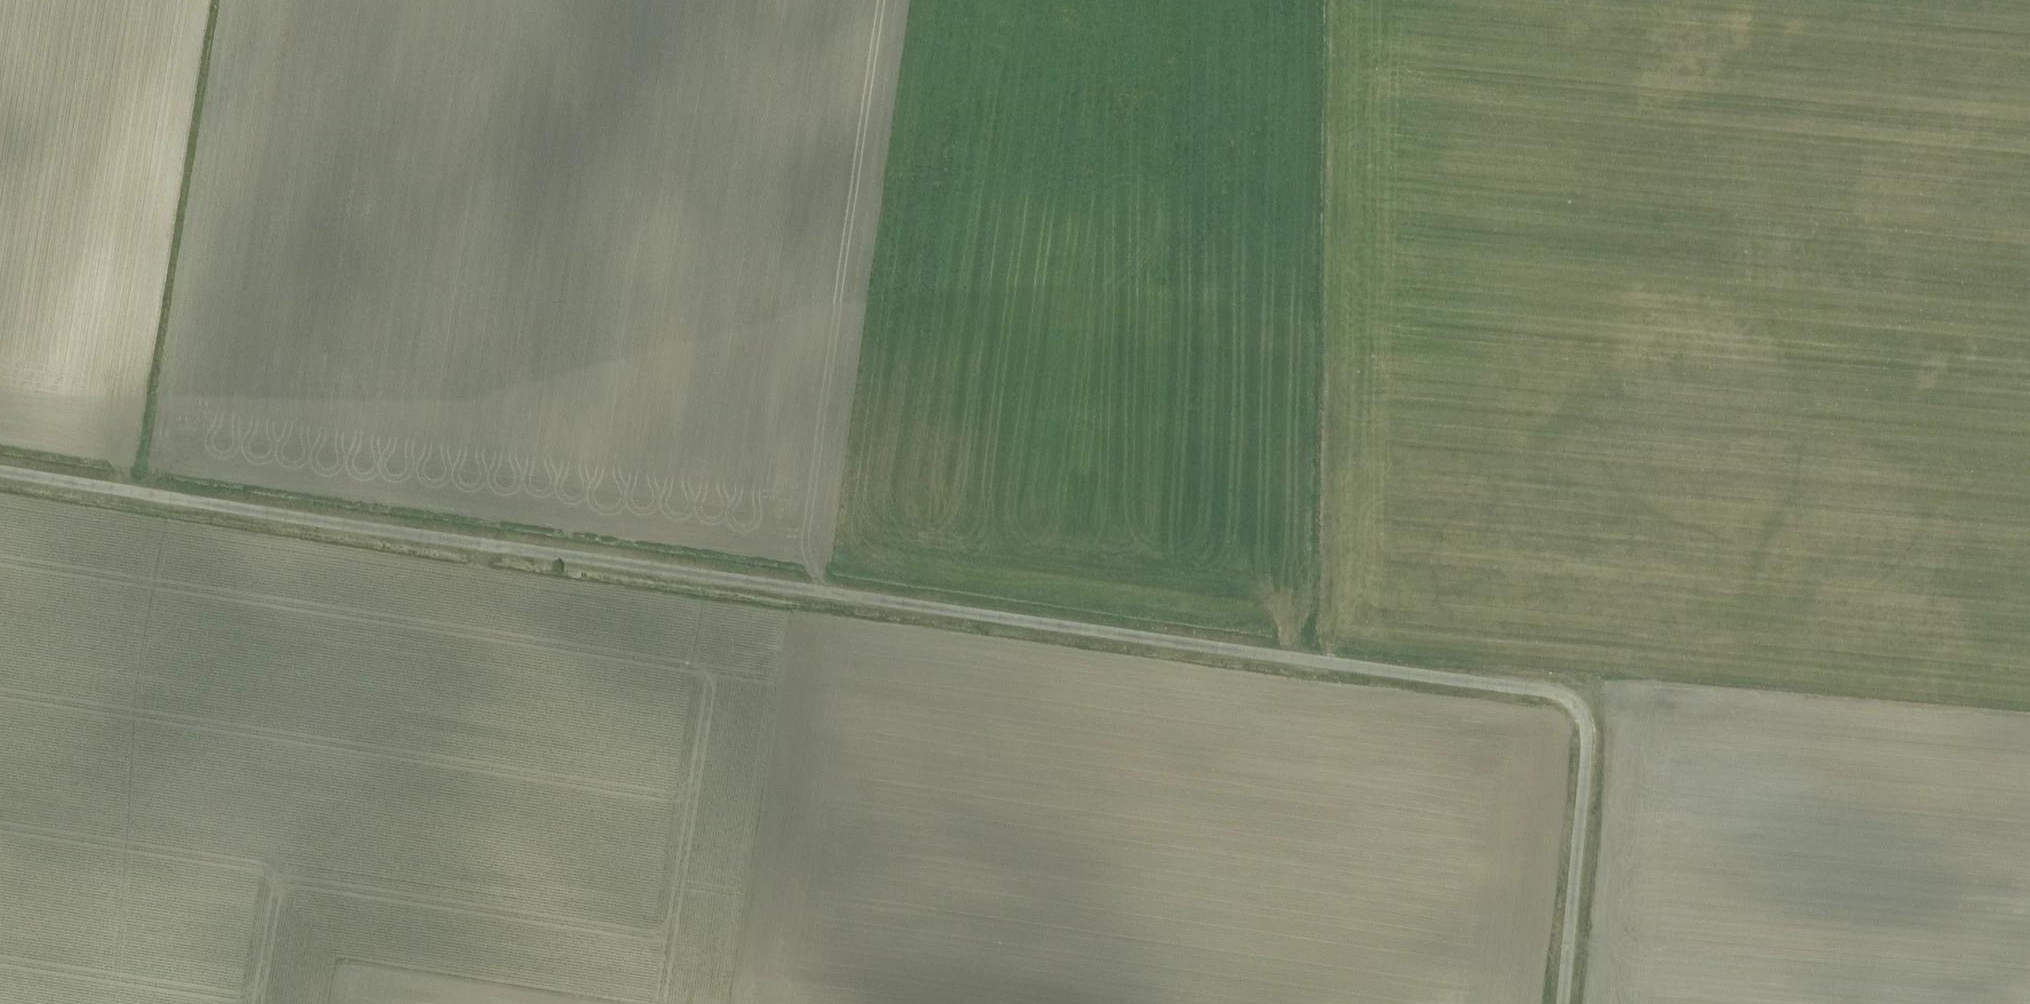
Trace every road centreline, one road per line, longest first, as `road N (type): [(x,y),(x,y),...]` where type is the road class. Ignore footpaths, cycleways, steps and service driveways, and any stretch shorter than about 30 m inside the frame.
road 1 (unclassified): [(0,459),(1586,697)]
road 2 (unclassified): [(1563,1003),(1586,697)]

